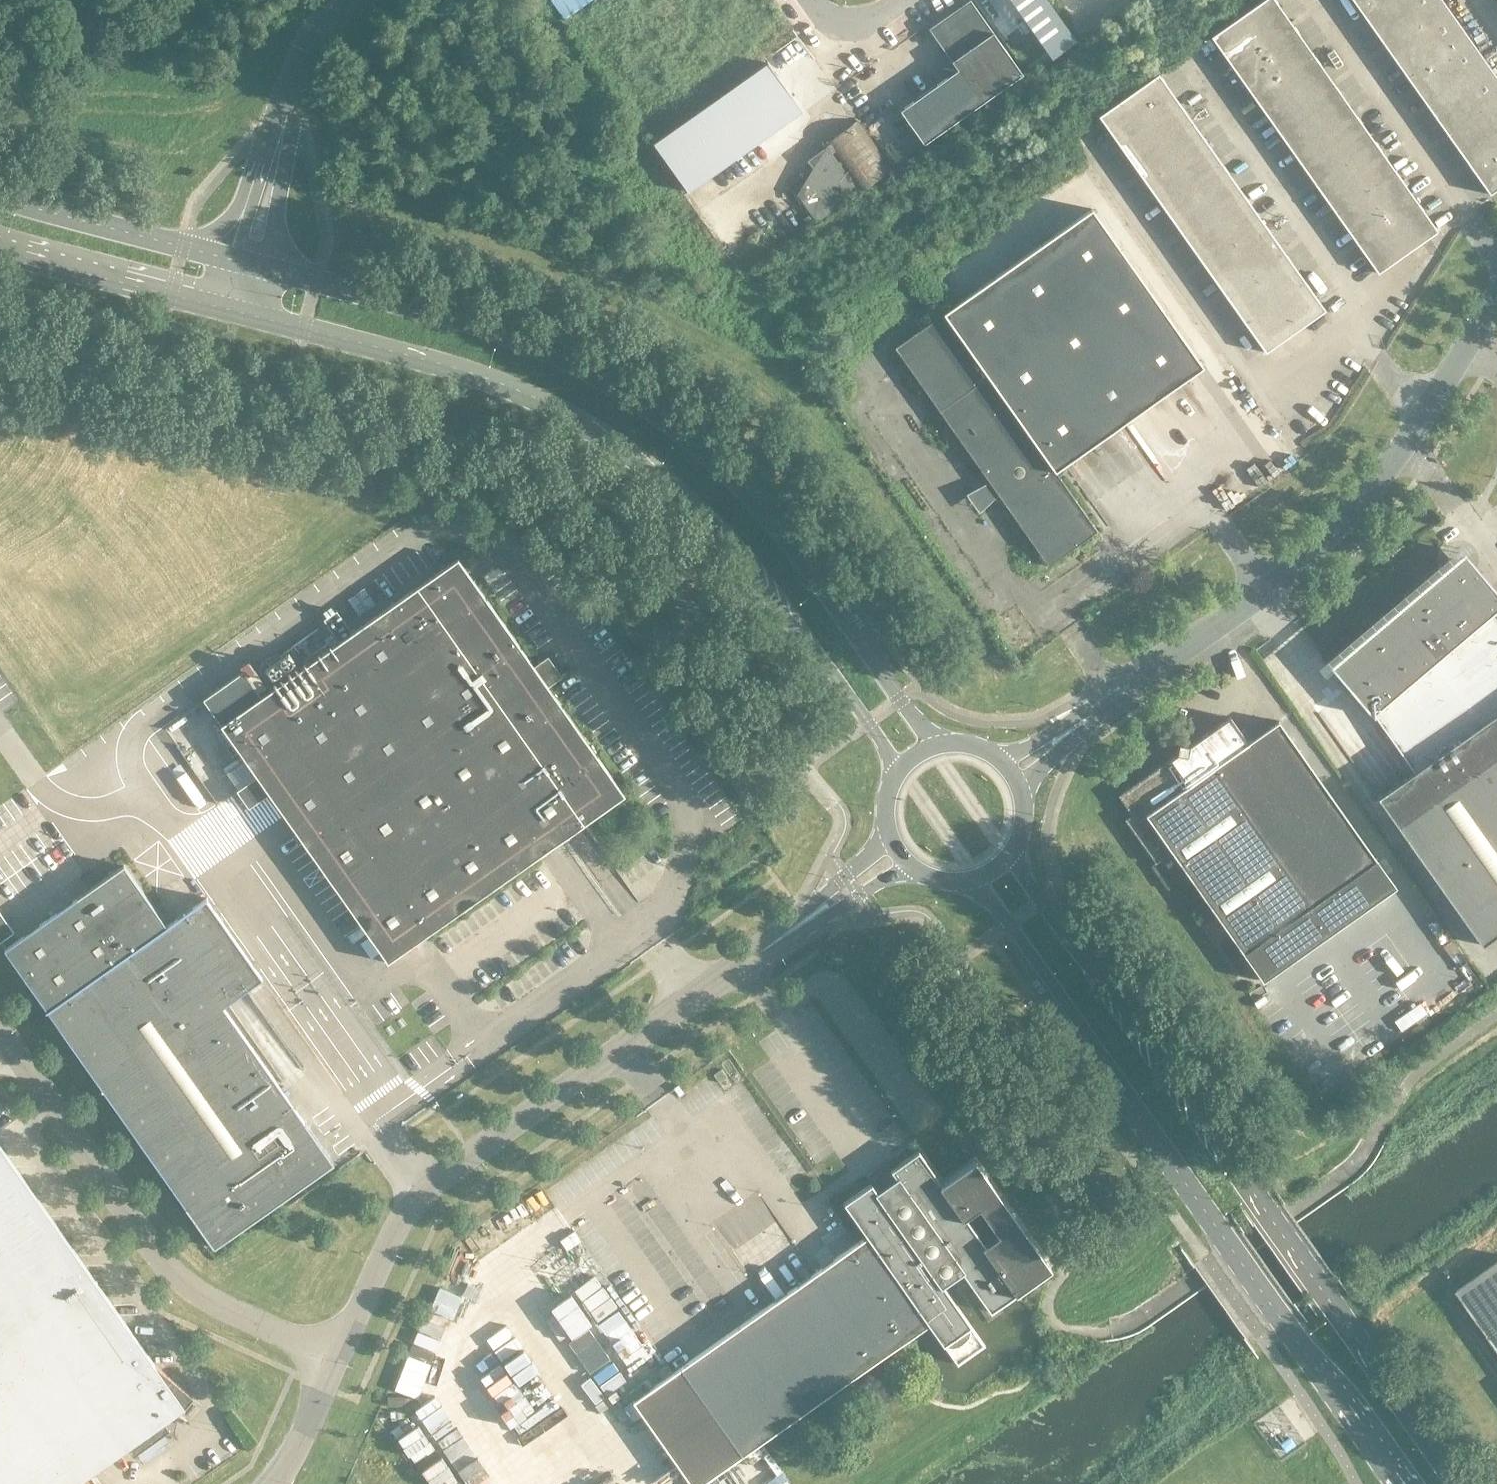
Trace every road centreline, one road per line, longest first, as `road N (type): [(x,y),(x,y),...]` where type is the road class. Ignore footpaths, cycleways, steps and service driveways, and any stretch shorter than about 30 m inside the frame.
road 1 (secondary): [(941,743),(901,701),(804,556),(747,488),(625,389),(500,331),(265,266)]
road 2 (secondary): [(235,311),(465,373),(604,438),(730,550),(869,723),(895,776)]
road 3 (secondary): [(1460,1483),(1012,854)]
road 4 (secondary): [(967,881),(1008,920),(1399,1483)]
road 5 (unclassified): [(337,1357),(422,1188),(780,939)]
road 6 (unclassified): [(1496,316),(1443,405),(1353,520),(1257,600),(1089,715)]
road 7 (unclassified): [(0,1029),(139,1229),(193,1283),(337,1357)]
road 8 (secondary): [(0,247),(235,311)]
road 9 (secondary): [(227,255),(0,197)]
road 10 (unclassified): [(887,827),(780,939)]
road 11 (unclassified): [(265,266),(285,118)]
road 12 (unclassified): [(780,939),(910,866)]
road 13 (unclassified): [(285,118),(227,255)]
road 14 (unclassified): [(268,1483),(299,1443),(337,1357)]
road 15 (unclassified): [(285,118),(306,45),(354,0)]

